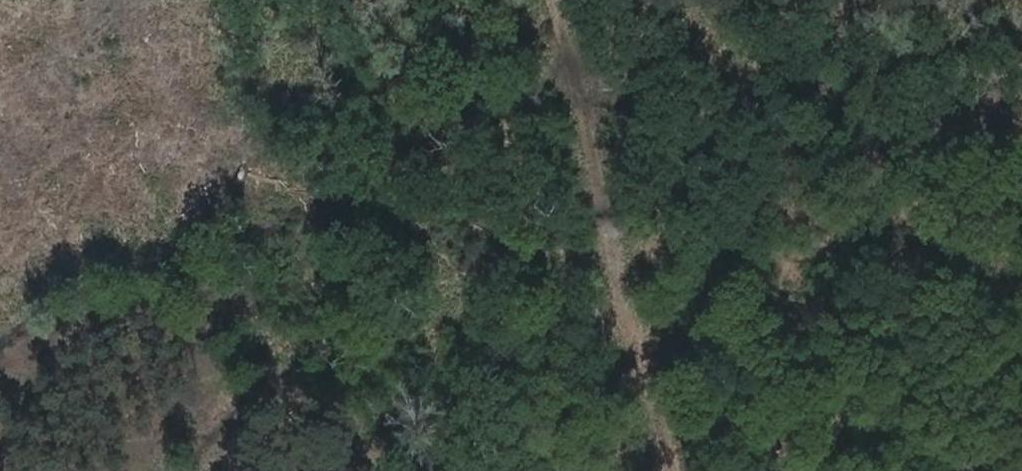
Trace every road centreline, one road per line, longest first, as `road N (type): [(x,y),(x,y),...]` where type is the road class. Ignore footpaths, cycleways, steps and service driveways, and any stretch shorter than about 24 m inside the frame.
road 1 (track): [(553,0),(674,470)]

